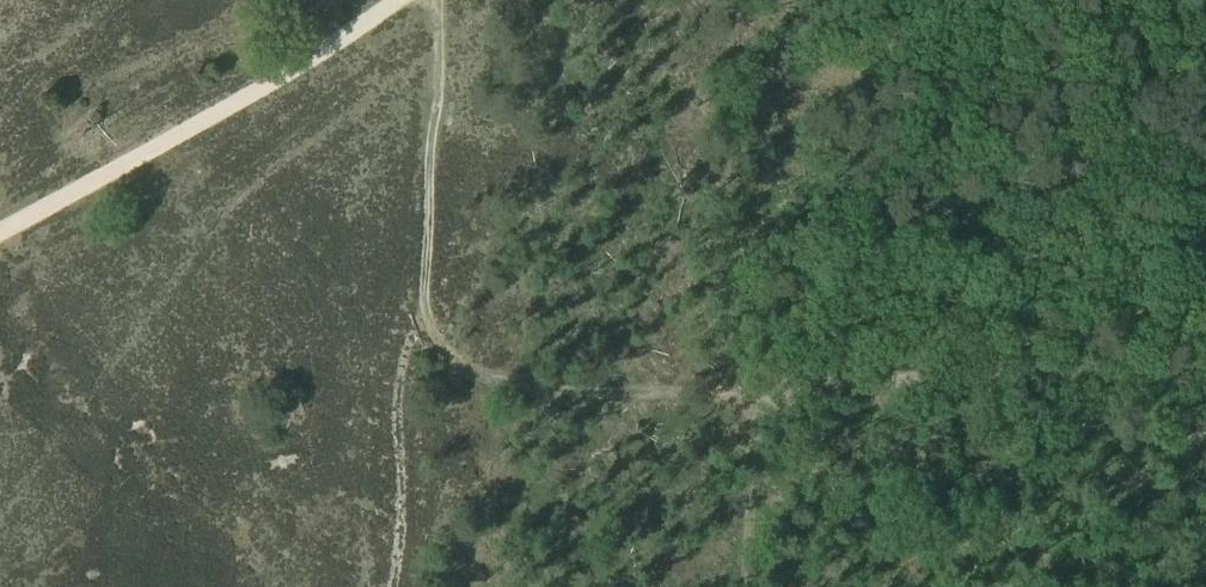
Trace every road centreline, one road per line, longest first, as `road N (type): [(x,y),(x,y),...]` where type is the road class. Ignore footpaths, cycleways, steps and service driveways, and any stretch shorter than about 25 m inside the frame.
road 1 (track): [(438,0),(420,277),(439,348),(481,382),(510,388),(762,379)]
road 2 (track): [(1205,350),(762,379),(741,586)]
road 3 (track): [(400,0),(0,234)]

